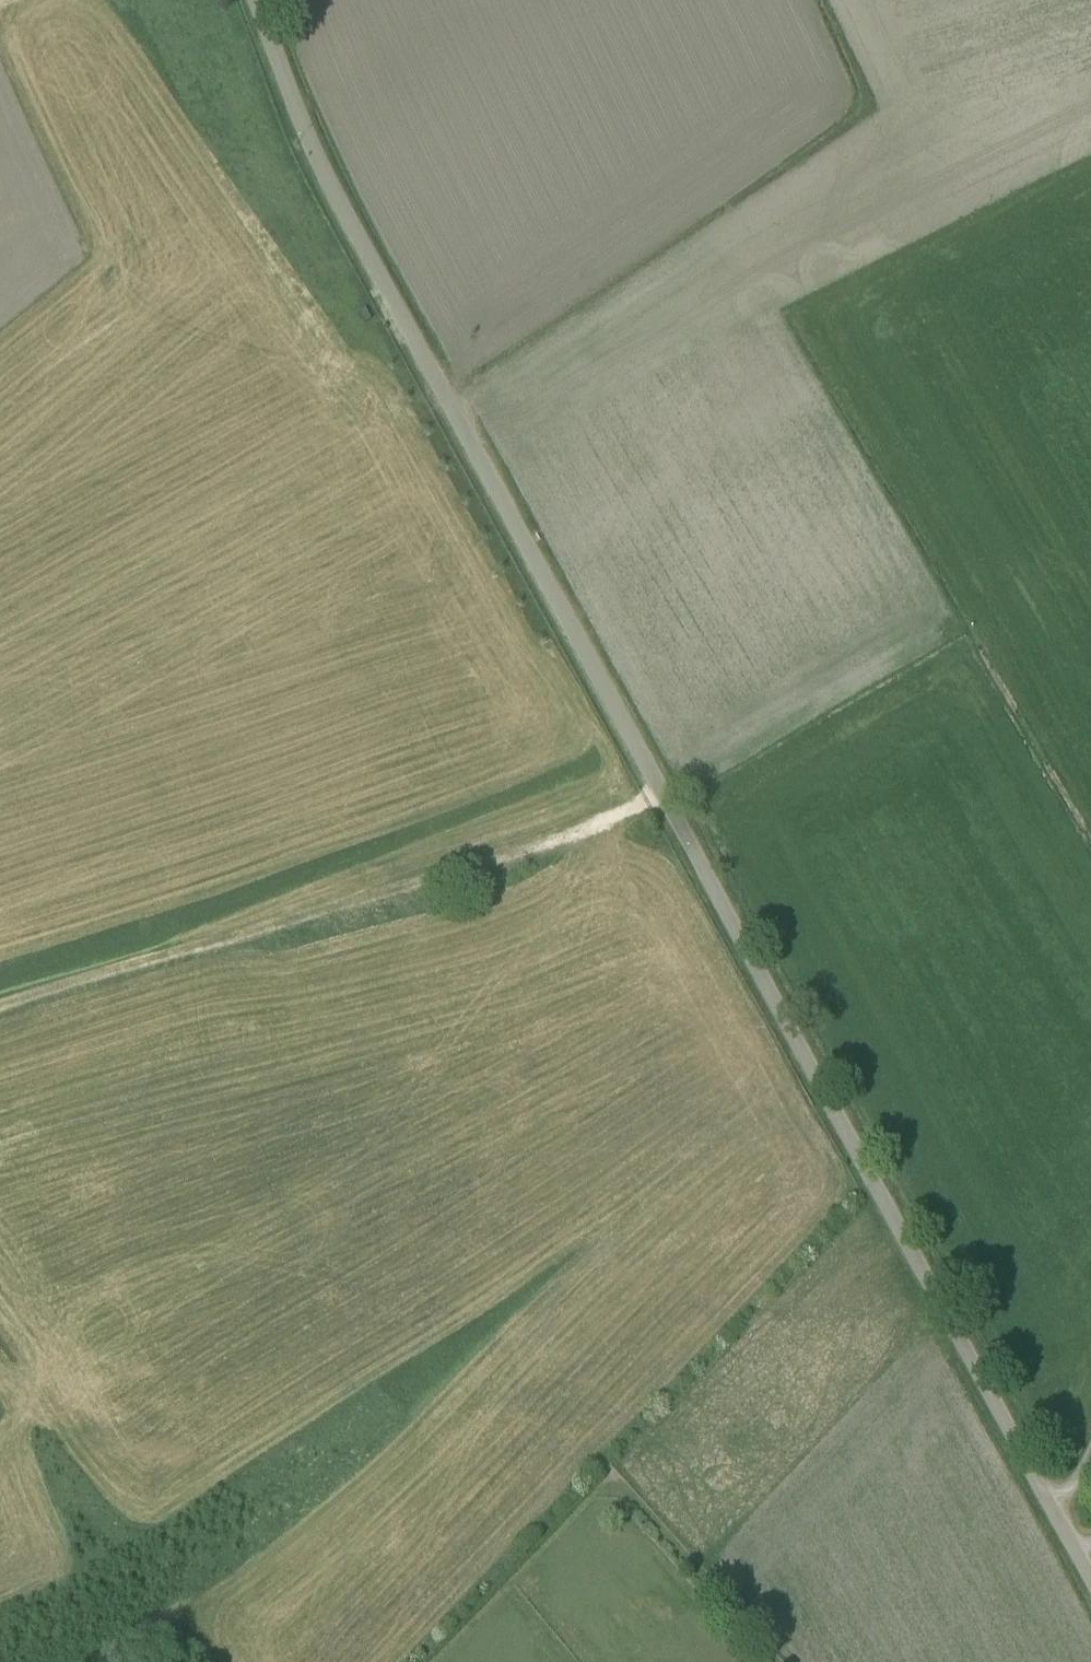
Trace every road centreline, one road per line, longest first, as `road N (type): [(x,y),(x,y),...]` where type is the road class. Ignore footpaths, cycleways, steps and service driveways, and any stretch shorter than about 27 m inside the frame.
road 1 (unclassified): [(1090,1579),(310,149),(255,0)]

